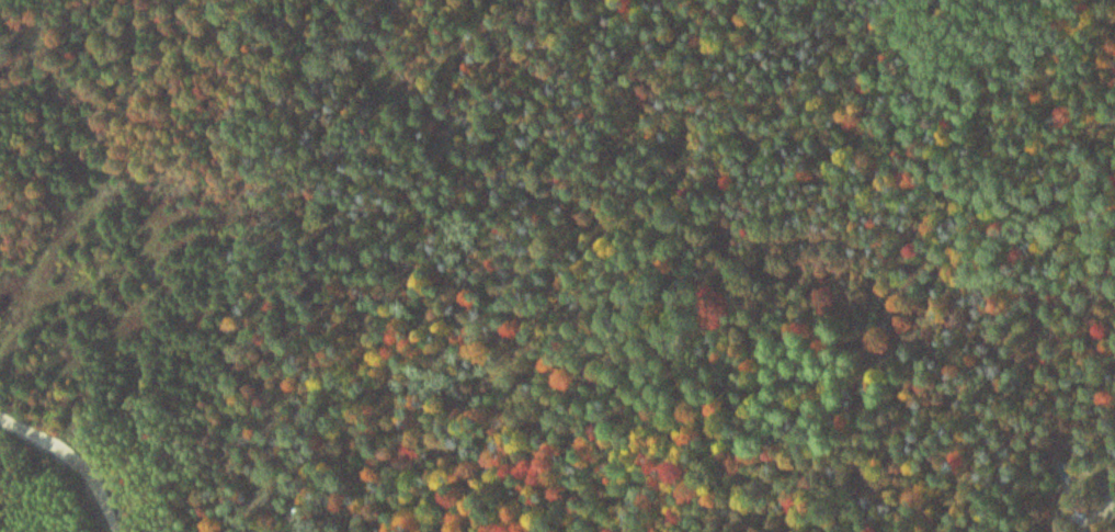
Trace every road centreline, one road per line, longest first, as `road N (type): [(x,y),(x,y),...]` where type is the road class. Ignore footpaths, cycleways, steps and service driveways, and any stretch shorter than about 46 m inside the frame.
road 1 (residential): [(119,531),(98,466),(0,414)]

